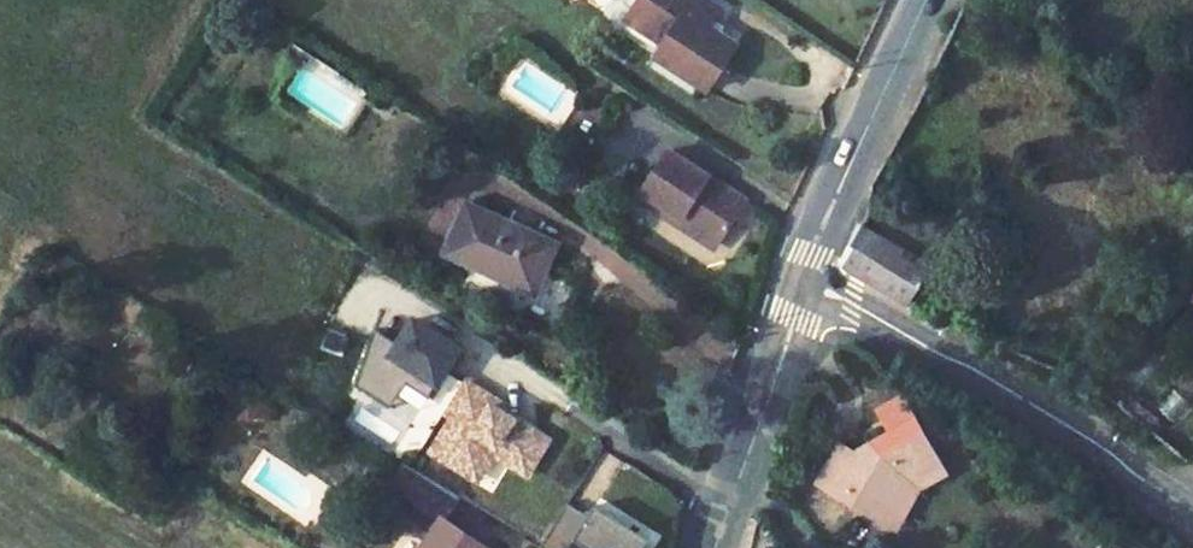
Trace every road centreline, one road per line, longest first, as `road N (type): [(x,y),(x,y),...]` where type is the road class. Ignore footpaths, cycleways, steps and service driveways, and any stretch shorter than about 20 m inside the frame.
road 1 (residential): [(798,283),(852,304),(1117,457),(1192,515)]
road 2 (residential): [(924,0),(798,283)]
road 3 (residential): [(798,283),(732,547)]

